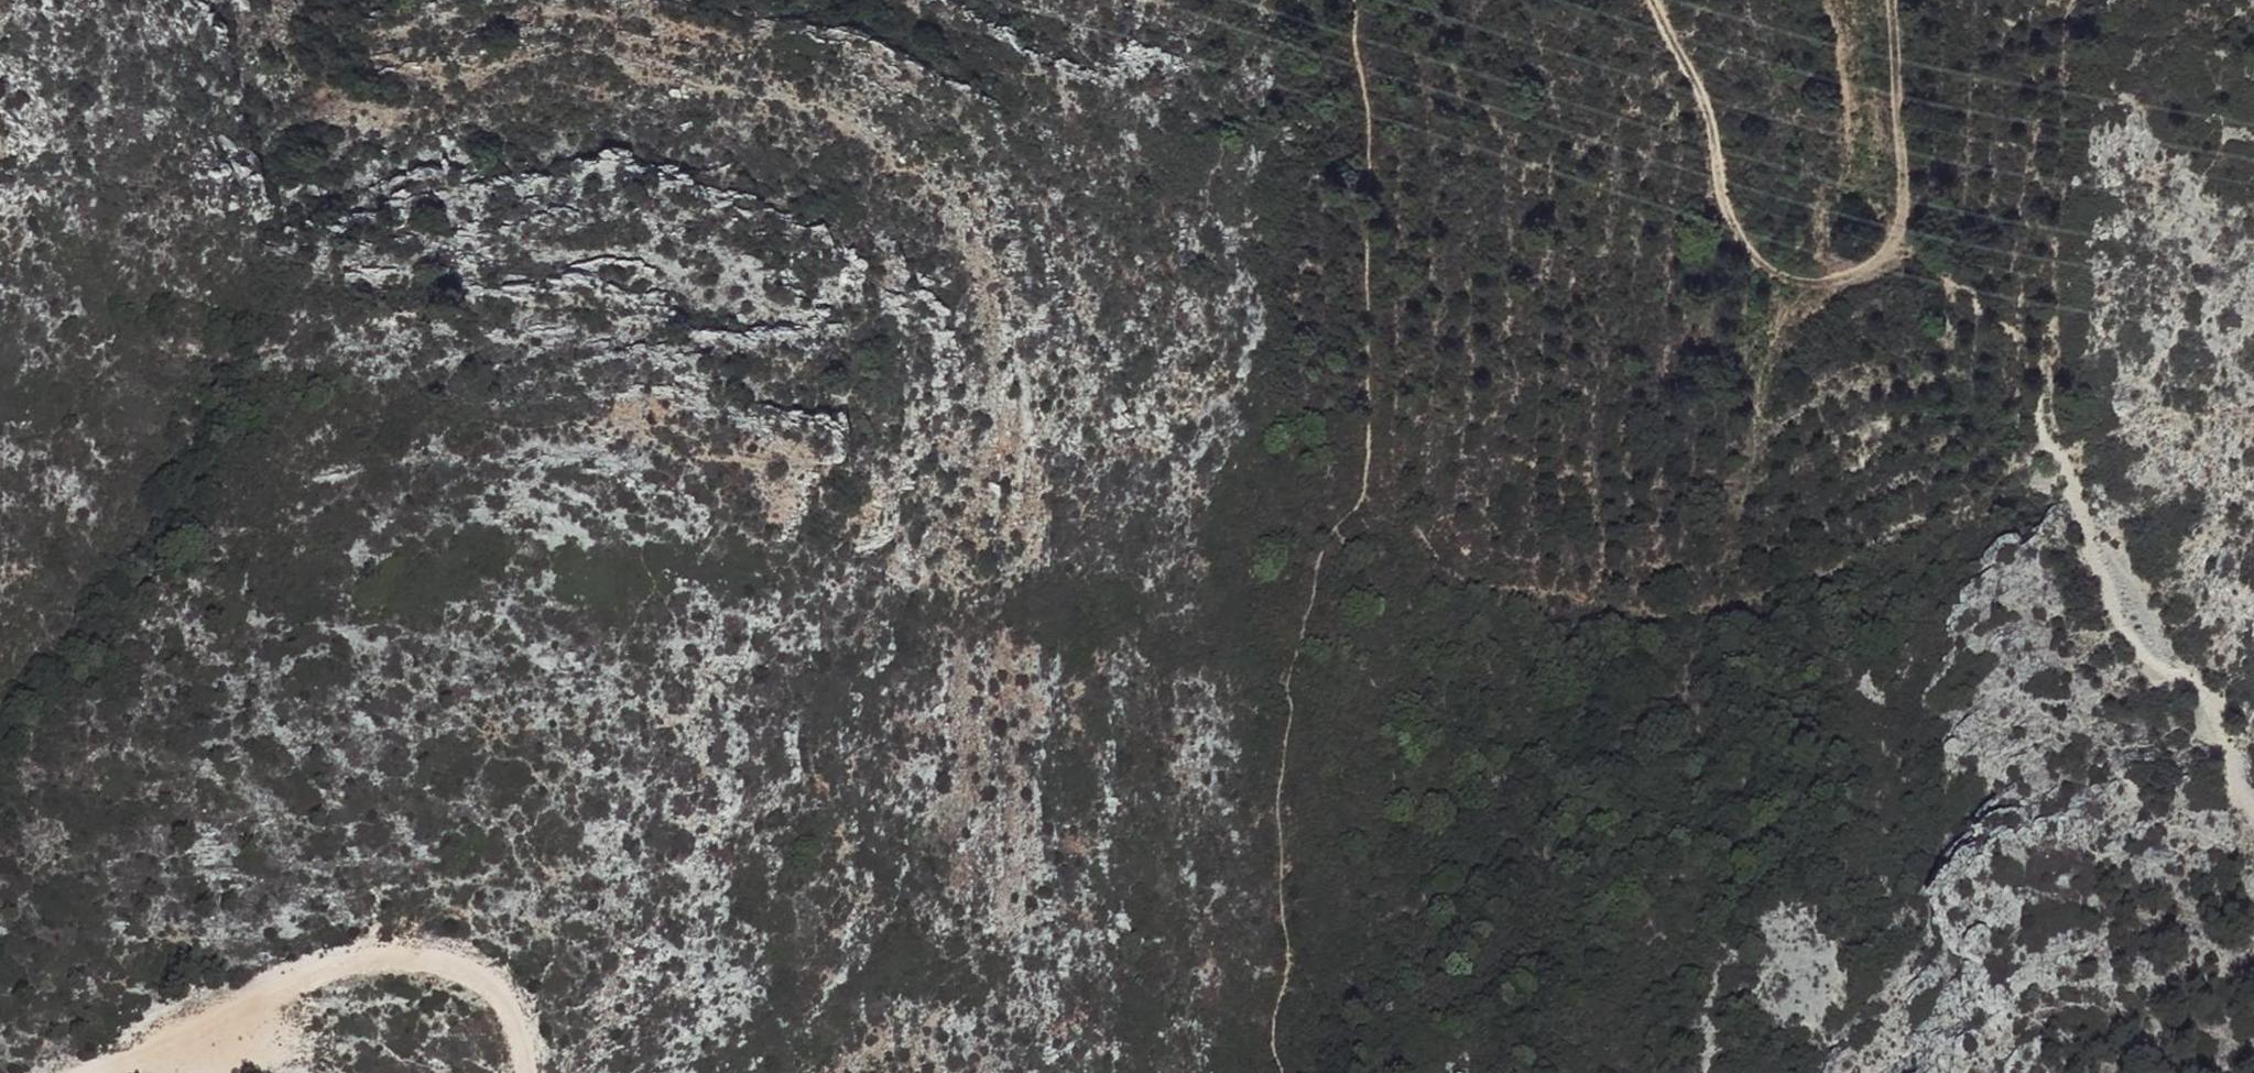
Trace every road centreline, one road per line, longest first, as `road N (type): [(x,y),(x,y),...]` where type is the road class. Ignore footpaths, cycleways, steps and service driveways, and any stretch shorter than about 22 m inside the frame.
road 1 (track): [(1895,0),(1913,213),(1877,269),(1829,288),(1778,273),(1743,244),(1729,211),(1705,93),(1648,0)]
road 2 (track): [(527,1072),(493,991),(448,958),(361,958),(283,989),(187,1046),(94,1072)]

